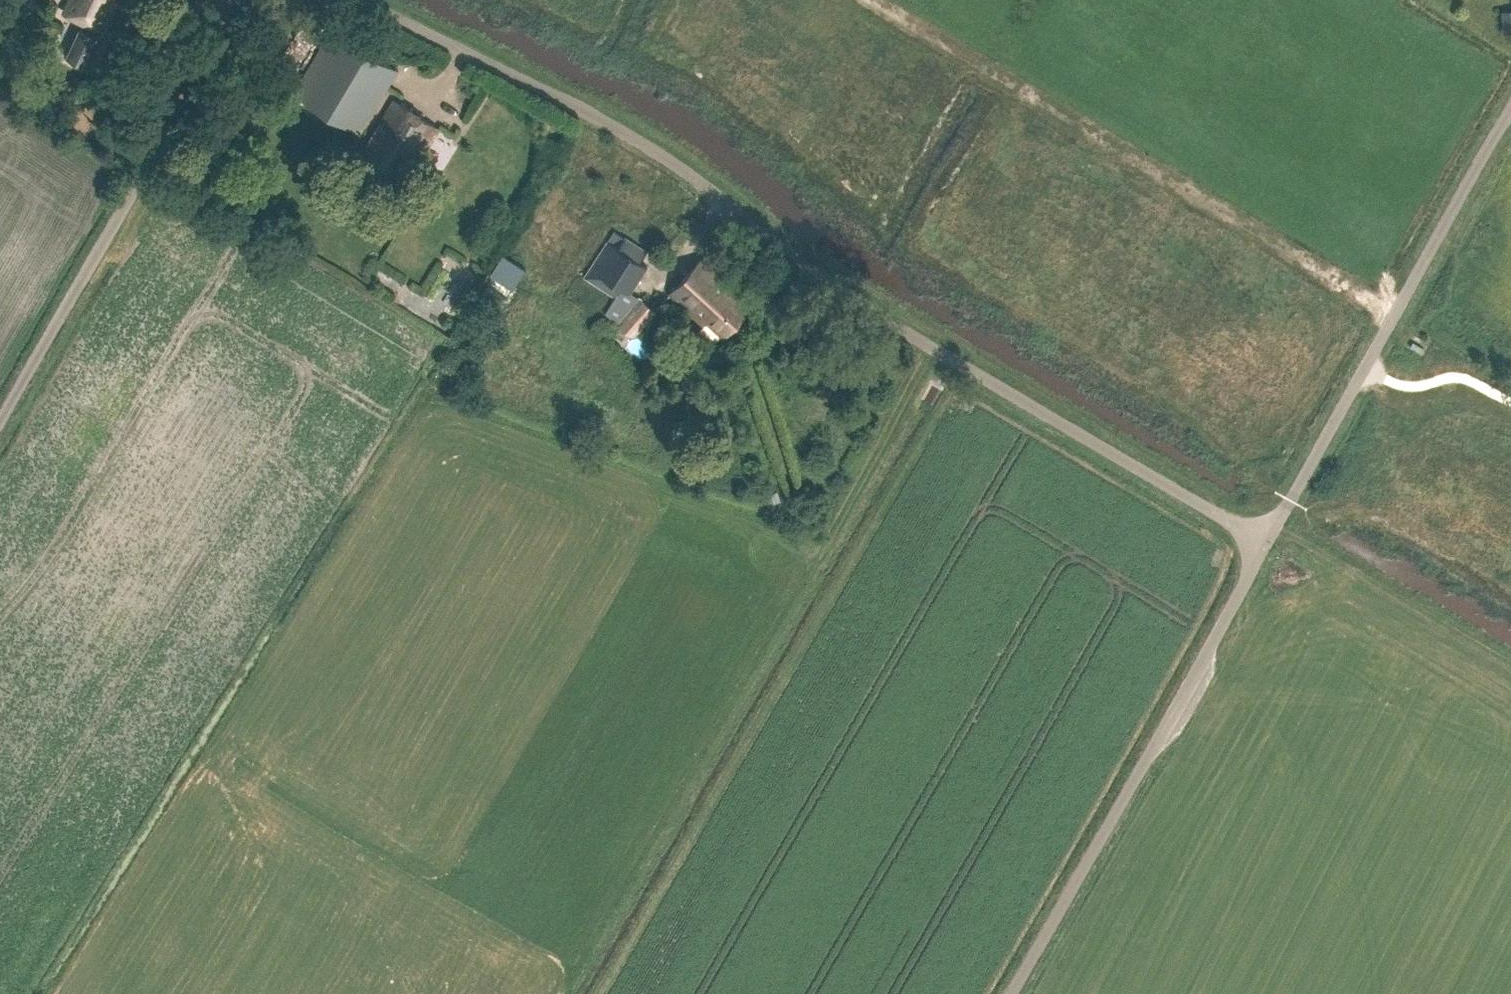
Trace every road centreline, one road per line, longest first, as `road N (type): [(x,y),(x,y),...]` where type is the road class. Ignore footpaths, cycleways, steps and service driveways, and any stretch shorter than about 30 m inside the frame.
road 1 (unclassified): [(1268,542),(927,346),(813,273),(663,155),(357,0)]
road 2 (unclassified): [(1268,542),(1011,993)]
road 3 (unclassified): [(1268,542),(1510,111)]
road 4 (unclassified): [(243,0),(0,422)]

